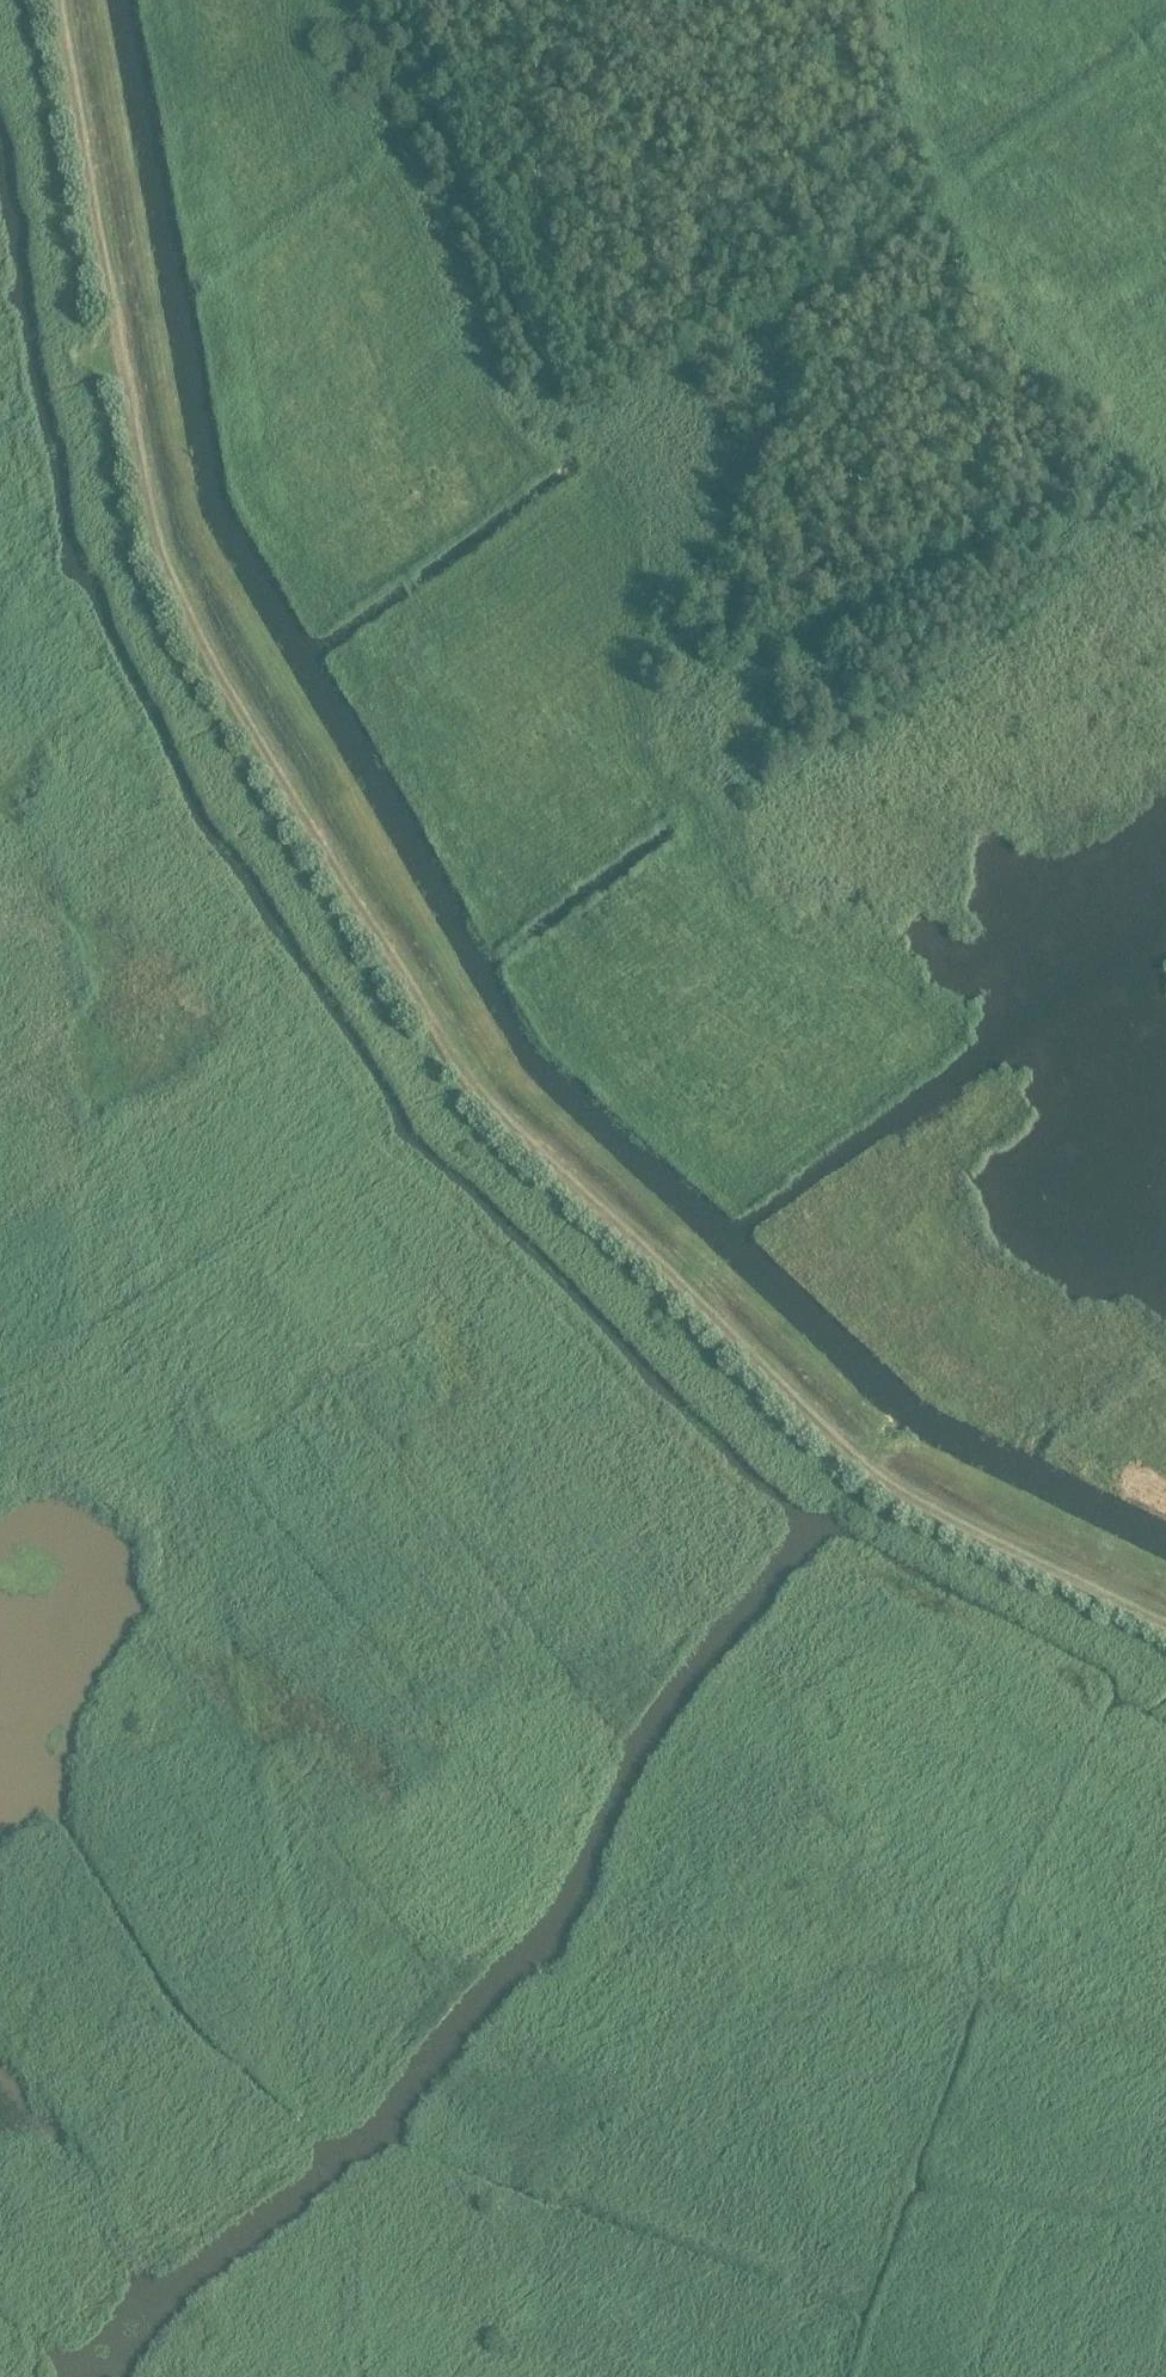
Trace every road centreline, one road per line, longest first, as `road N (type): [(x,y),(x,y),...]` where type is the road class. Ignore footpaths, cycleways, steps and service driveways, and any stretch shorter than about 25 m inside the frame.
road 1 (track): [(1165,1619),(884,1471),(477,1082),(186,598),(73,0)]

